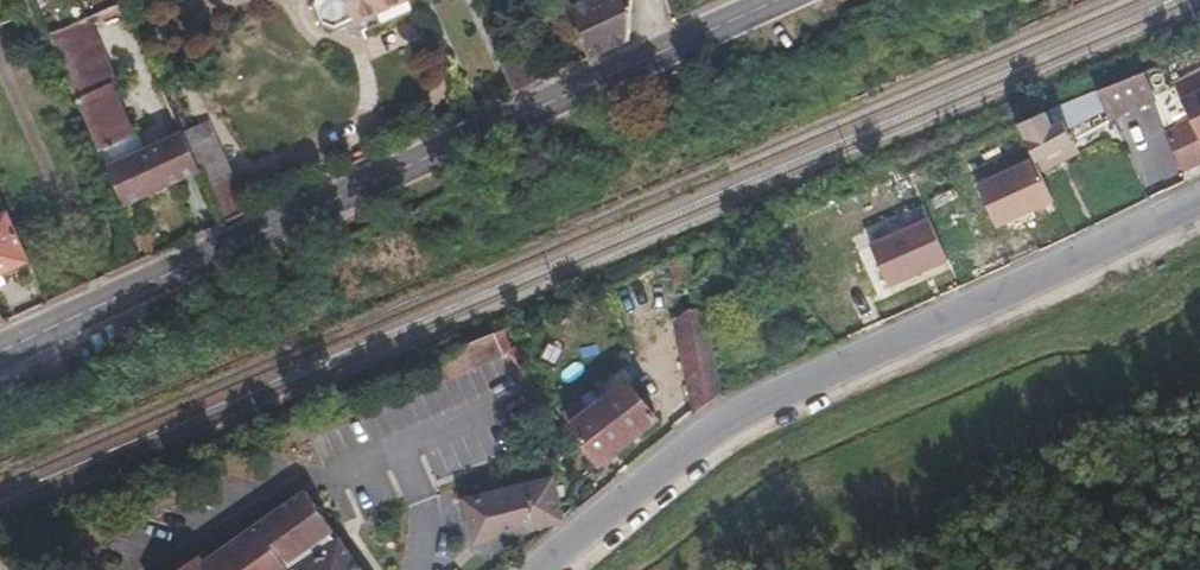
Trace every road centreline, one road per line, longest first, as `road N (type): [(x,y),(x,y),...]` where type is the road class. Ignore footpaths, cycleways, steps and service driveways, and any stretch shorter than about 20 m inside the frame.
road 1 (secondary): [(0,349),(792,0)]
road 2 (residential): [(529,569),(738,411),(1199,196)]

